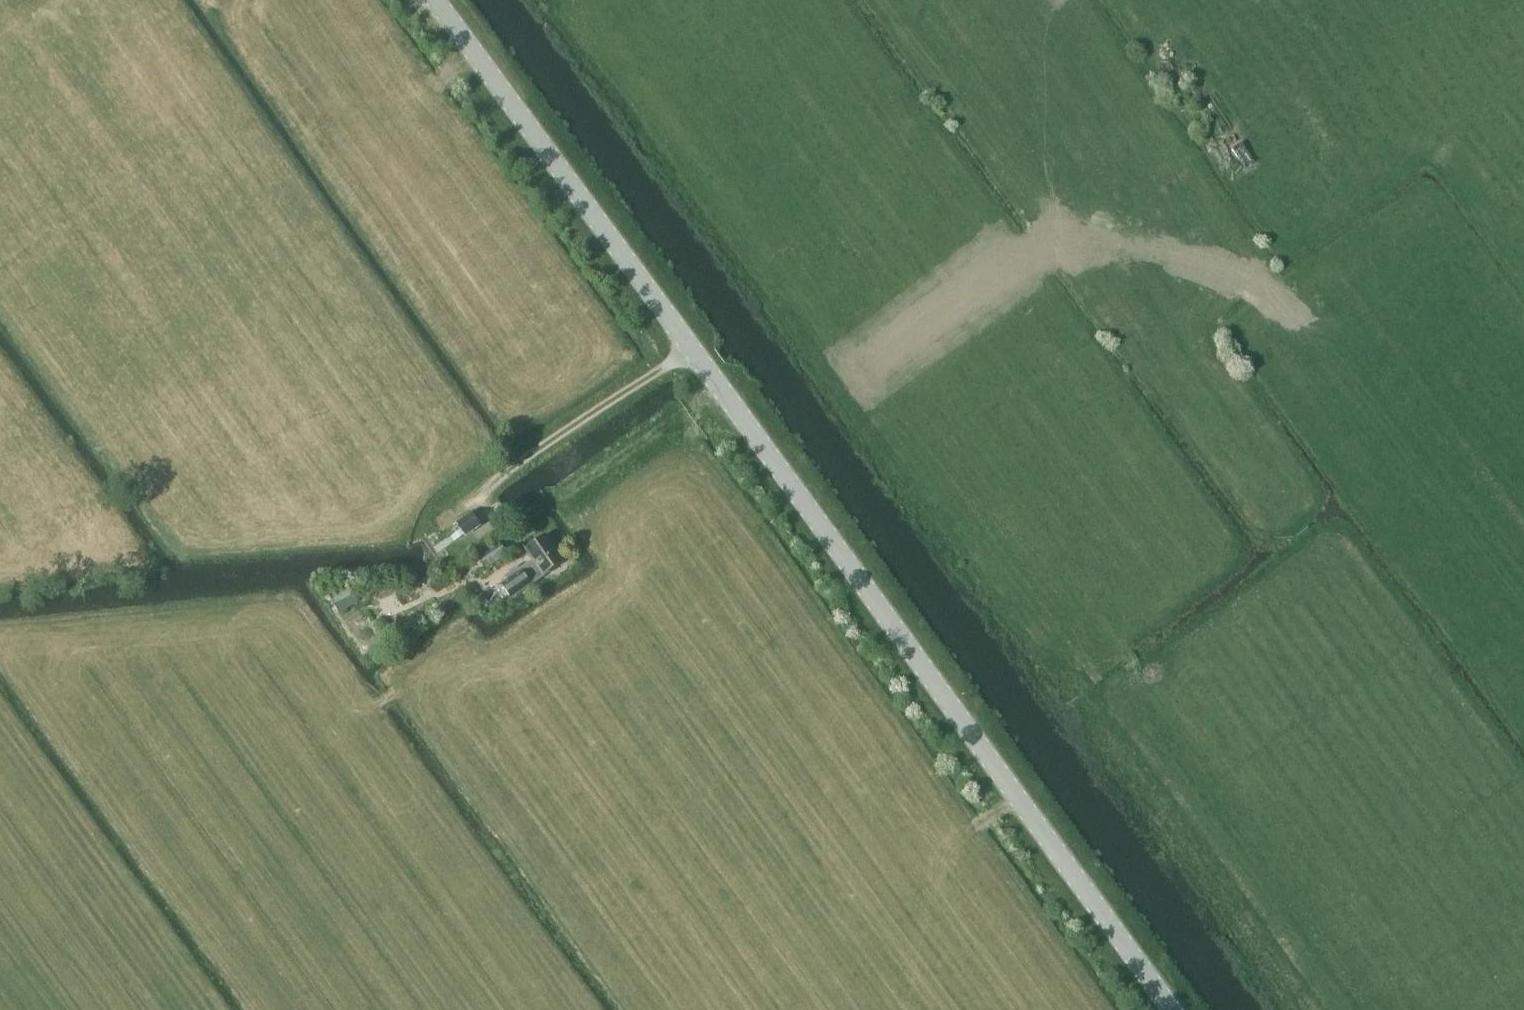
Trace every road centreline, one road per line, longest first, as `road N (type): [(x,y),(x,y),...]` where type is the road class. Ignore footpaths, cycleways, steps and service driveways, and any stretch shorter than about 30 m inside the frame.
road 1 (tertiary): [(1175,1009),(438,0)]

